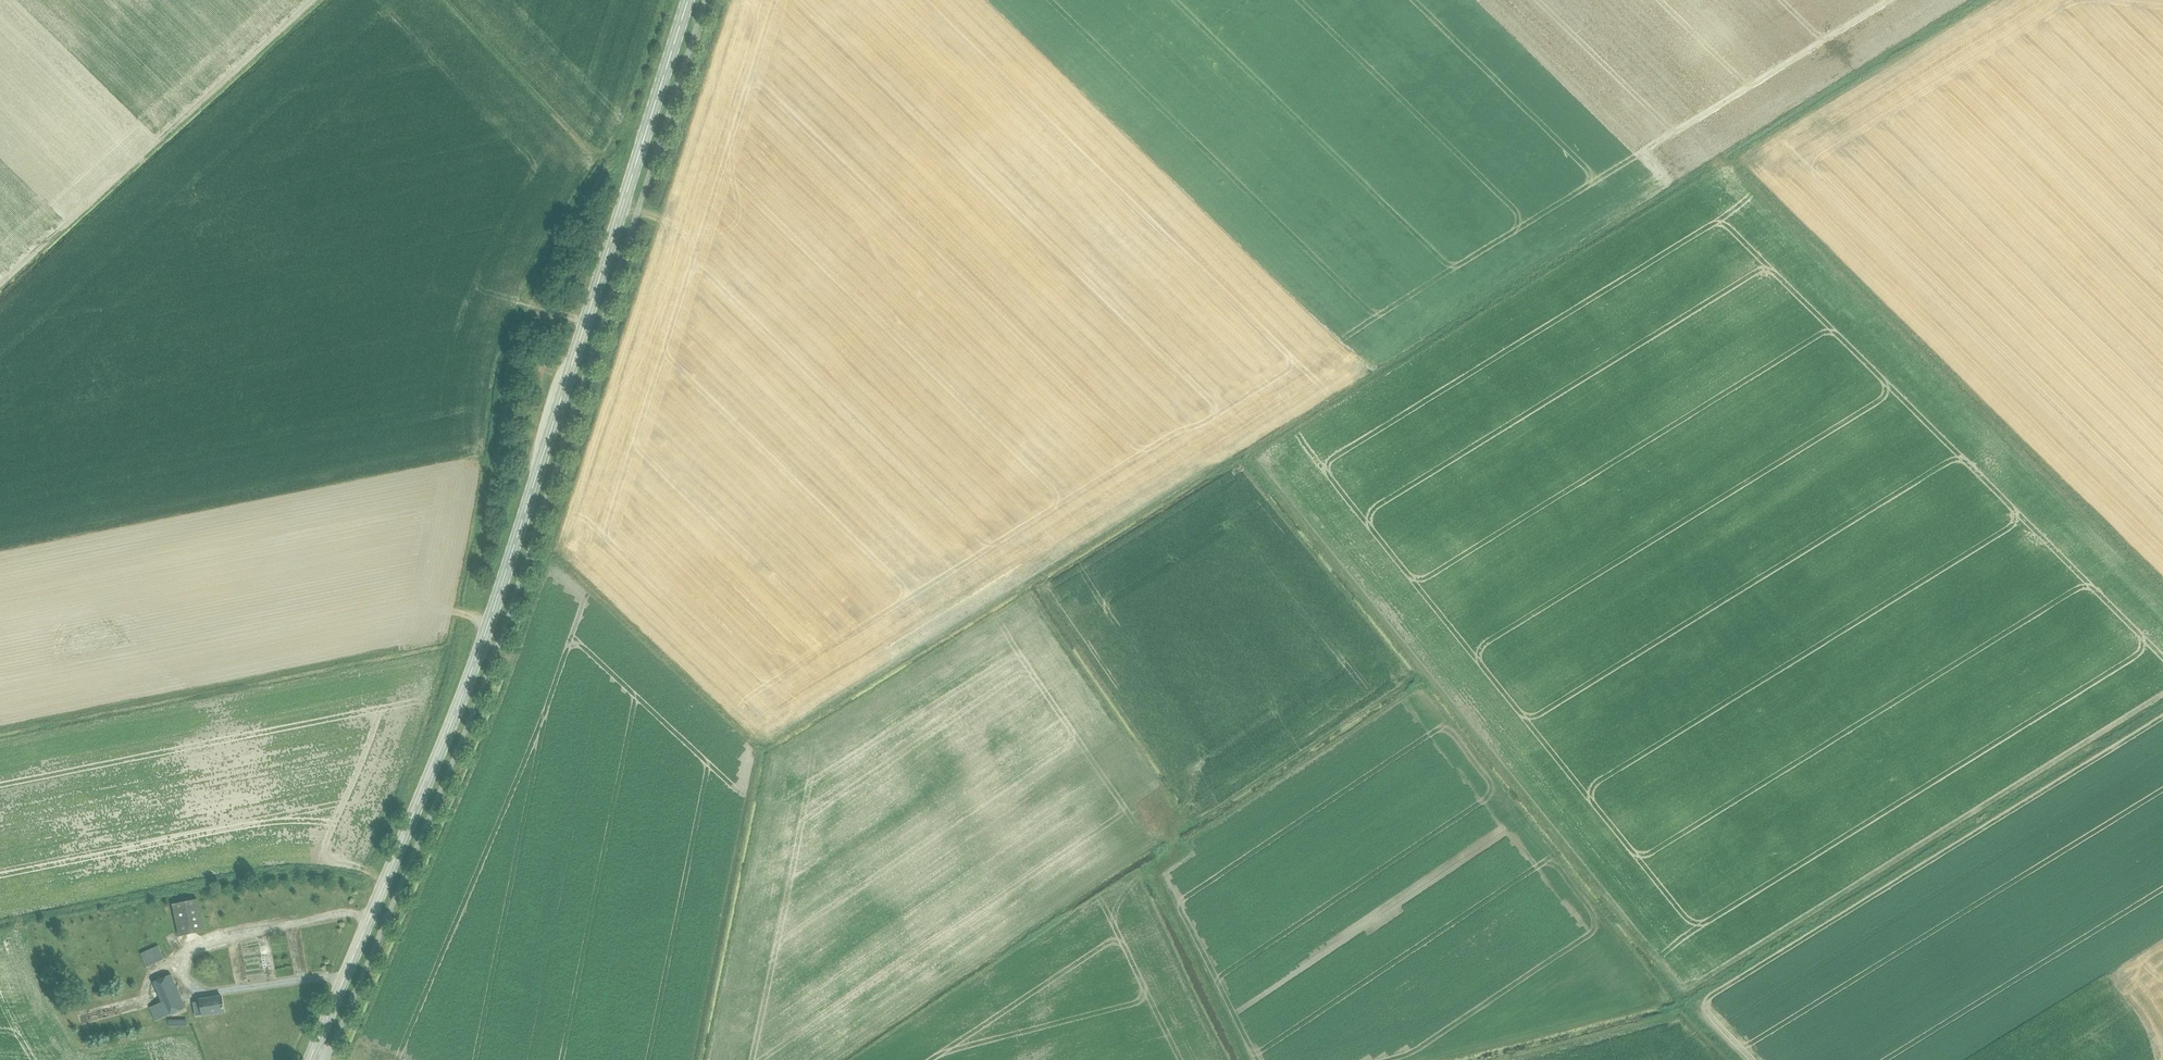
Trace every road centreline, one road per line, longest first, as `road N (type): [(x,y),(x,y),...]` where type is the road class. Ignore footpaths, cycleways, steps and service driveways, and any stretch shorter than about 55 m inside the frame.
road 1 (tertiary): [(309,1059),(503,581),(690,0)]

